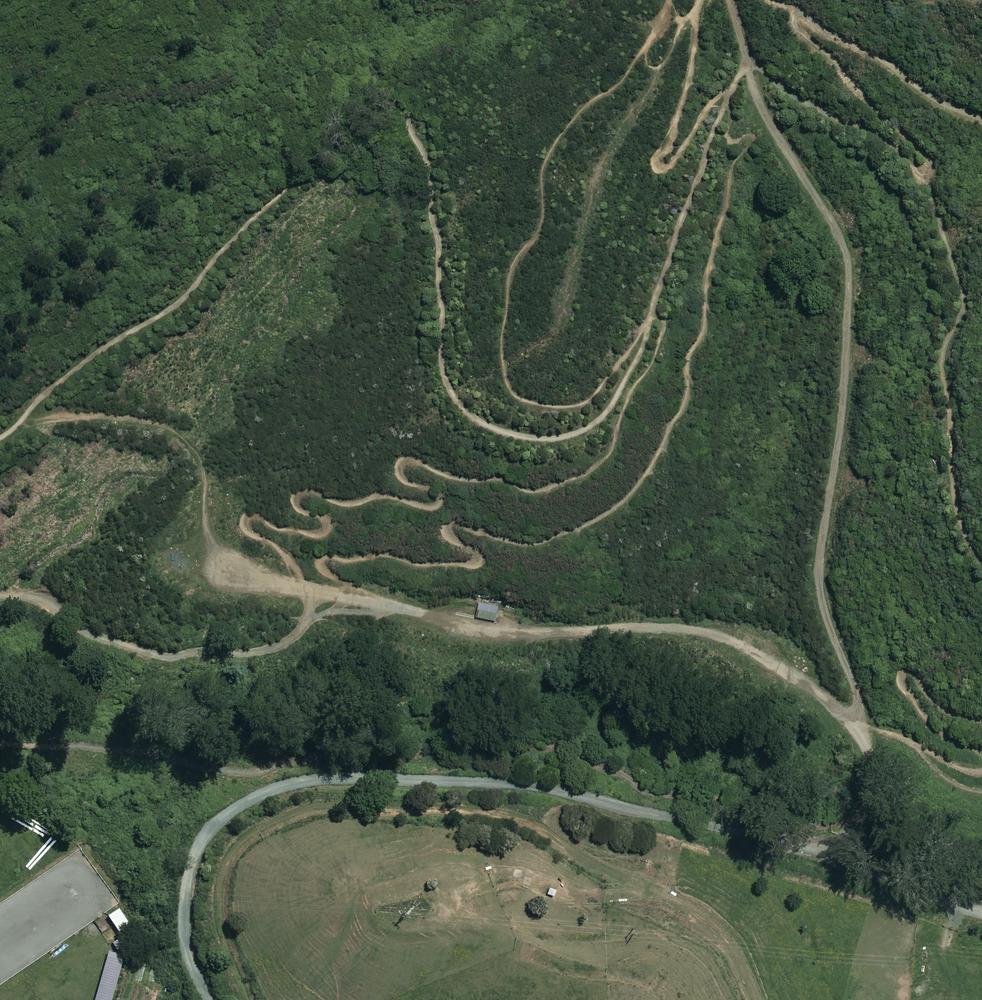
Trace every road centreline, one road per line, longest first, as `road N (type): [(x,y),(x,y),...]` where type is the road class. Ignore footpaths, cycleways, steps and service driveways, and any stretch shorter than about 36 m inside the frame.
road 1 (track): [(0,437),(72,370),(178,303),(333,139),(394,108),(429,170),(449,388),(465,411),(514,434),(543,438),(587,428),(618,395),(641,350),(710,138),(740,76),(757,67),(808,103),(878,135),(926,178),(964,297),(943,362),(957,510),(981,559)]
road 2 (track): [(0,596),(42,598),(99,636),(169,657),(285,644),(304,626),(313,595),(528,633),(696,631),(755,651),(861,725)]
road 3 (track): [(732,0),(760,106),(836,227),(848,266),(842,422),(820,585),(858,696),(868,770),(861,813),(789,847)]
road 4 (track): [(687,20),(600,173),(555,330),(484,376),(449,388)]
road 5 (track): [(14,428),(81,414),(176,431),(204,472),(210,540),(228,563),(259,581),(313,595)]

